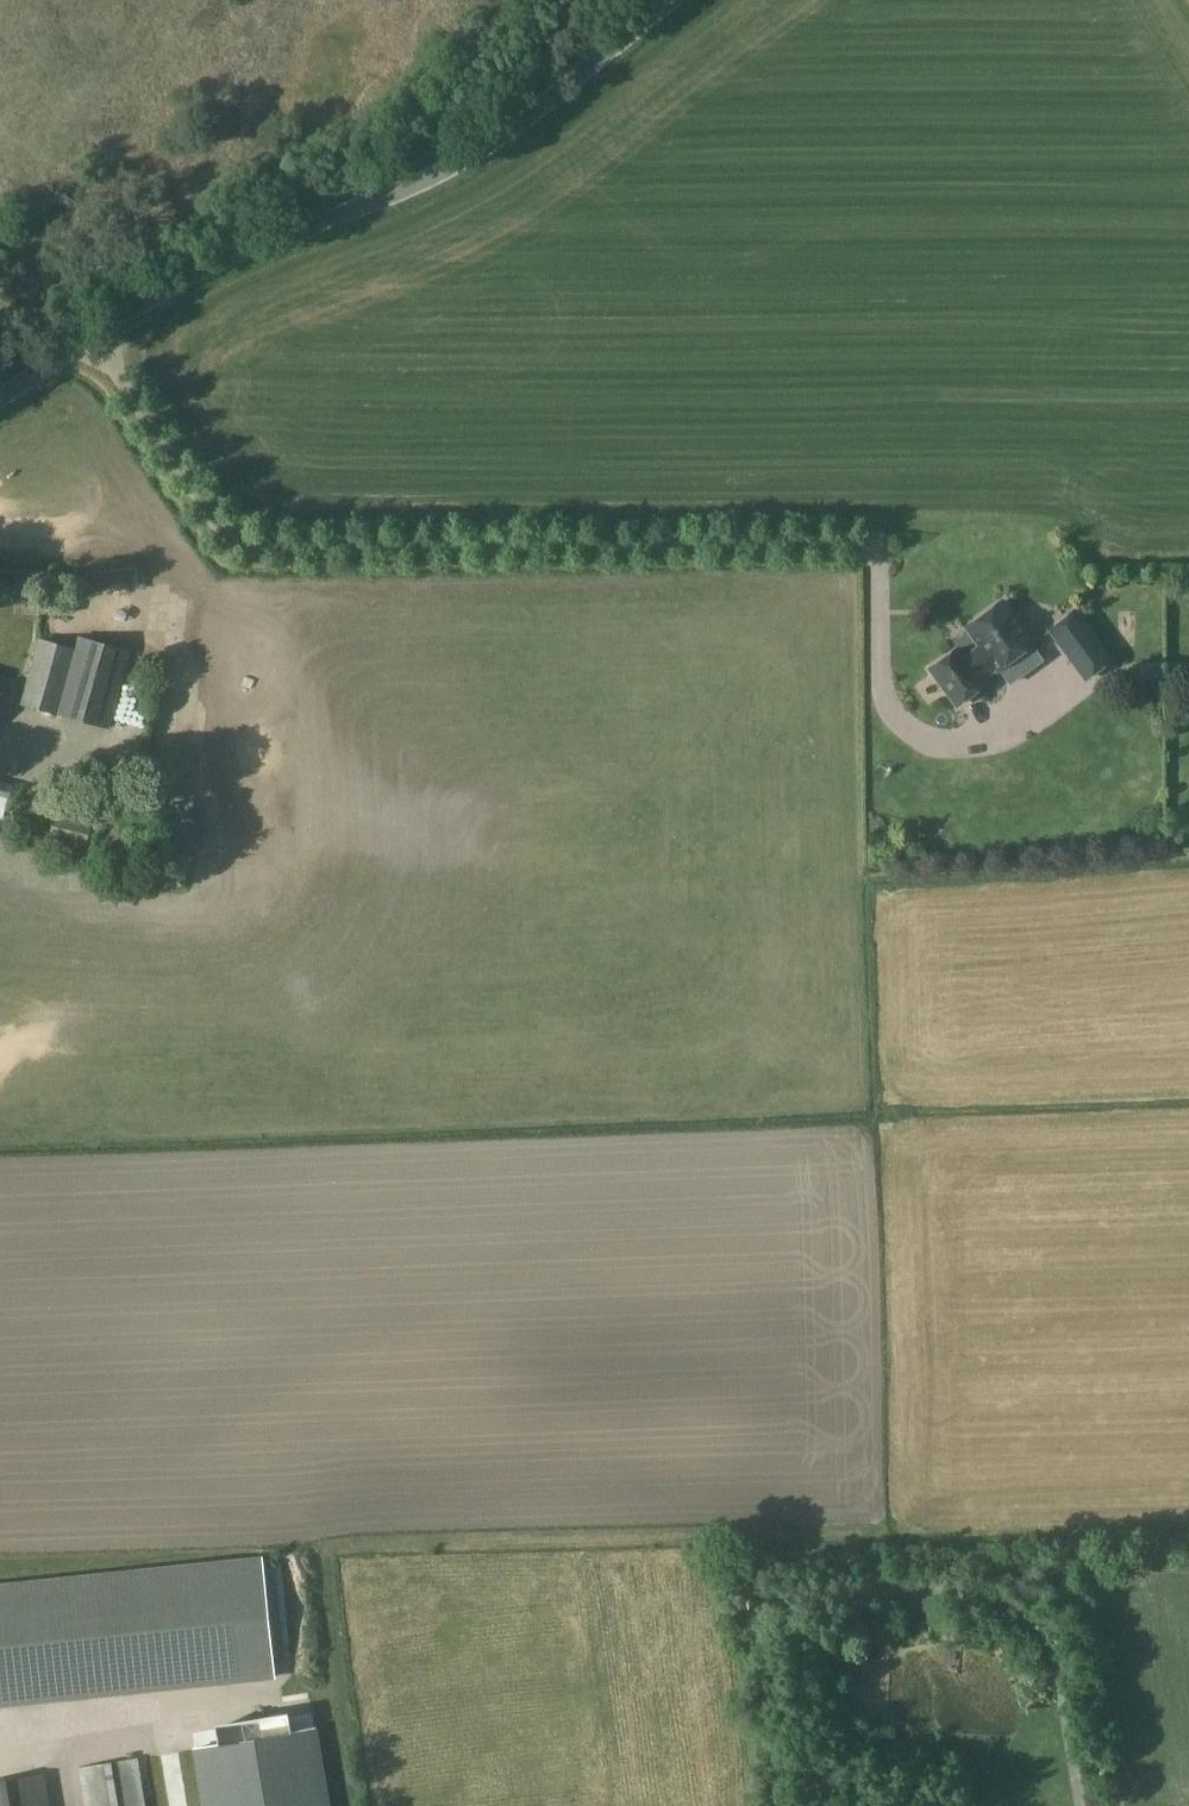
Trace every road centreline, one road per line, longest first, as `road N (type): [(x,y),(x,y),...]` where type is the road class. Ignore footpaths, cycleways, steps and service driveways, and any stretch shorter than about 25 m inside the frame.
road 1 (unclassified): [(0,400),(151,297),(457,171),(674,0)]

